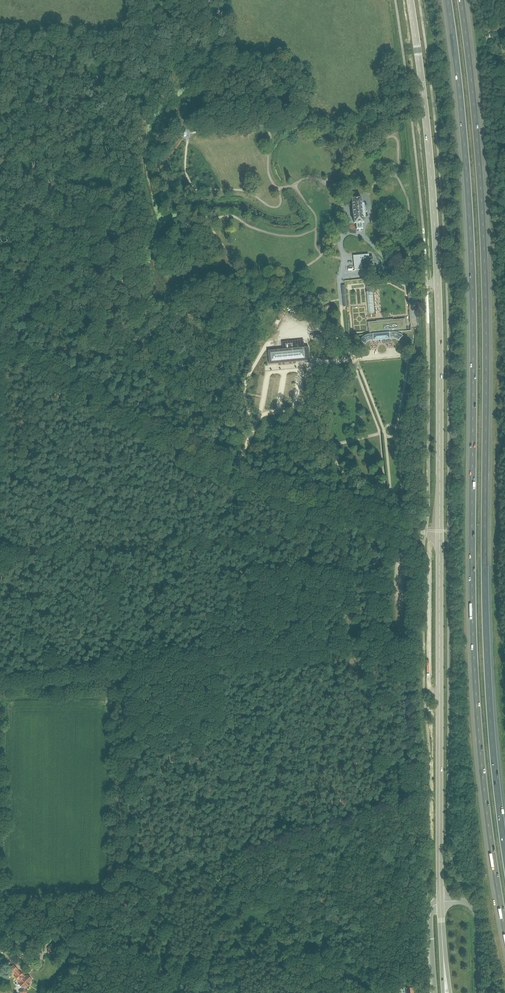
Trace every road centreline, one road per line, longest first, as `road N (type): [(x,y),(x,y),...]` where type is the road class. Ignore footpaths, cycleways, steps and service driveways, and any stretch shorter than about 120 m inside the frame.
road 1 (motorway): [(448,0),(472,264),(475,671),(504,929)]
road 2 (motorway): [(504,851),(485,616),(482,199),(461,0)]
road 3 (primary): [(438,533),(438,282),(410,0)]
road 4 (unclassified): [(0,346),(209,466),(438,533)]
road 5 (unclassified): [(209,992),(126,954),(0,916)]
road 6 (primary): [(441,902),(439,701)]
road 7 (unclassified): [(438,533),(430,545),(429,676),(439,701)]
road 8 (primary): [(439,701),(438,533)]
road 9 (unclassified): [(441,902),(476,911),(480,992)]

